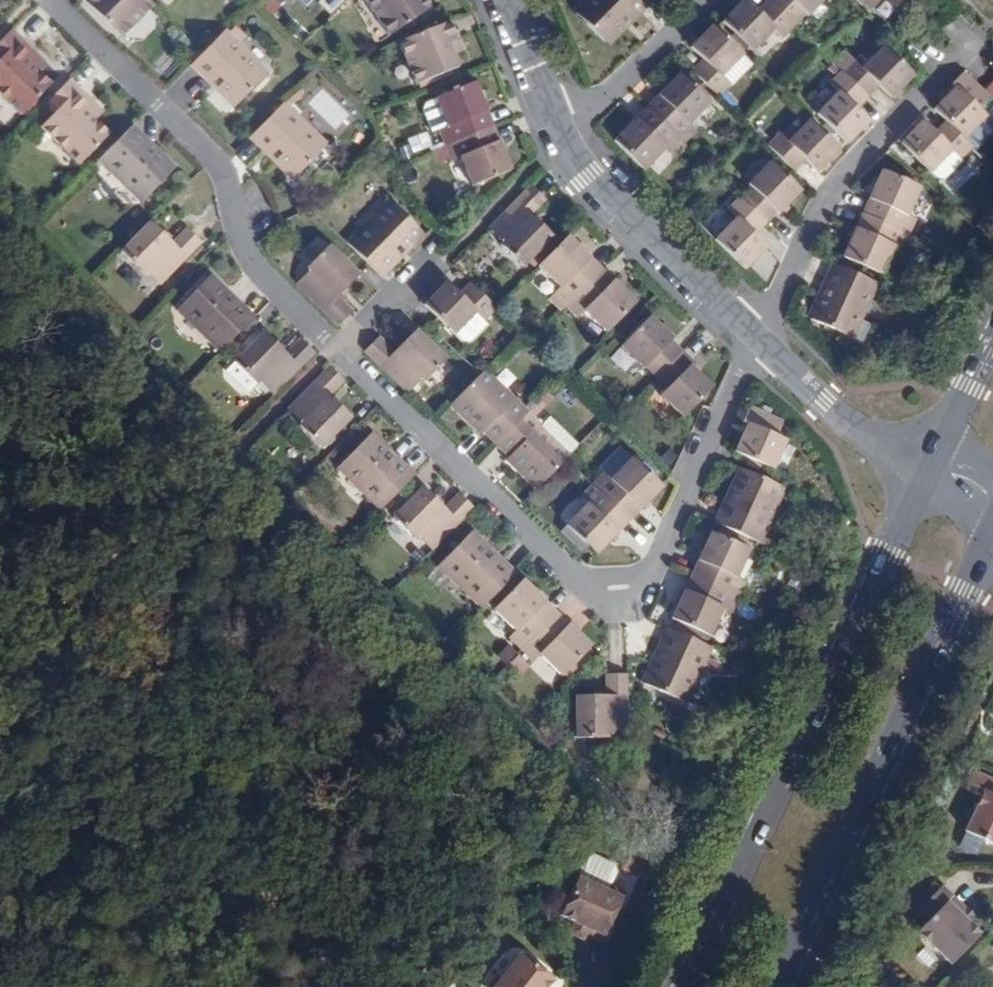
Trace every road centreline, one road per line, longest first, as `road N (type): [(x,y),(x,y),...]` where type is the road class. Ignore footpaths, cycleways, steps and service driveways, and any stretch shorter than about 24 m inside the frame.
road 1 (residential): [(339,346),(569,572),(620,589),(649,576),(671,537),(743,363),(760,341)]
road 2 (secondary): [(932,468),(687,986)]
road 3 (secondary): [(775,986),(992,528)]
road 4 (residential): [(53,0),(216,161),(240,242),(339,346)]
road 5 (residential): [(760,341),(579,168),(507,0)]
road 6 (residential): [(932,468),(861,432),(760,341)]
road 7 (secondary): [(992,345),(932,468)]

